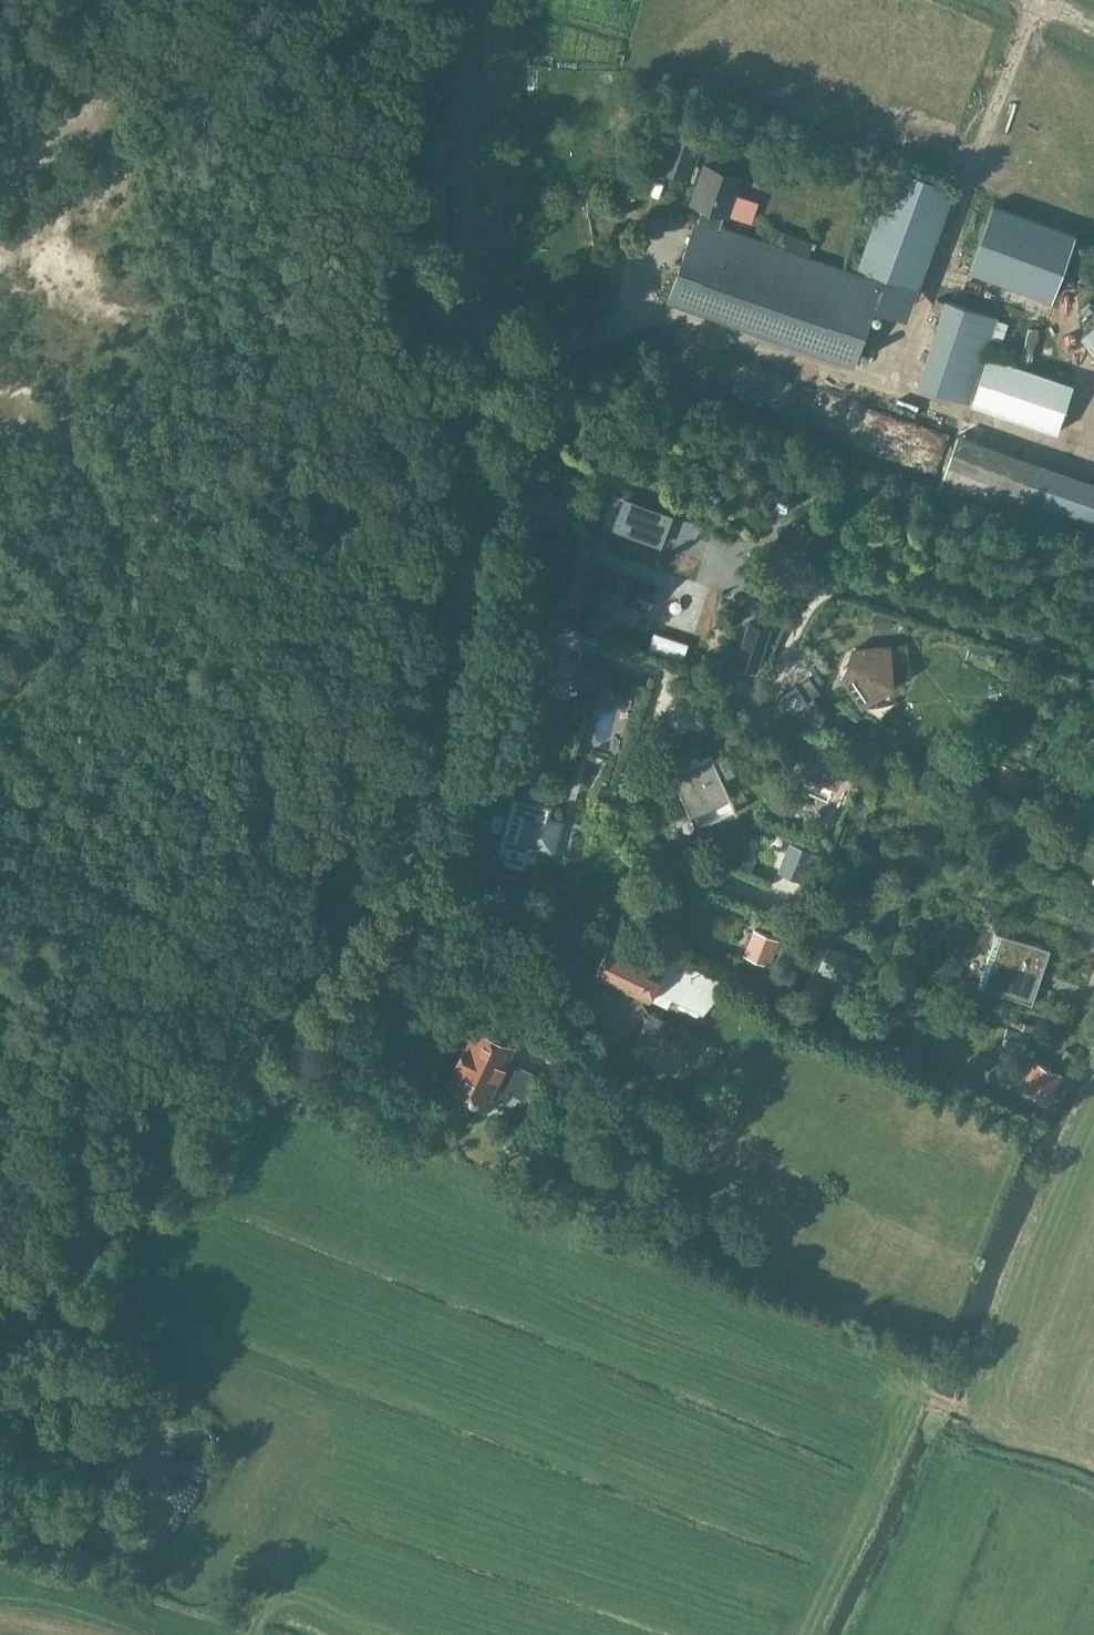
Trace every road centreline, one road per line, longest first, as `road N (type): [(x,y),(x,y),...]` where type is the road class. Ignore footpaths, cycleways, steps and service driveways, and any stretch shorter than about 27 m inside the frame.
road 1 (secondary): [(0,1385),(353,933),(425,796),(455,693),(471,594),(473,0)]
road 2 (track): [(411,575),(760,700),(835,583),(1093,675)]
road 3 (track): [(896,380),(1039,2)]

